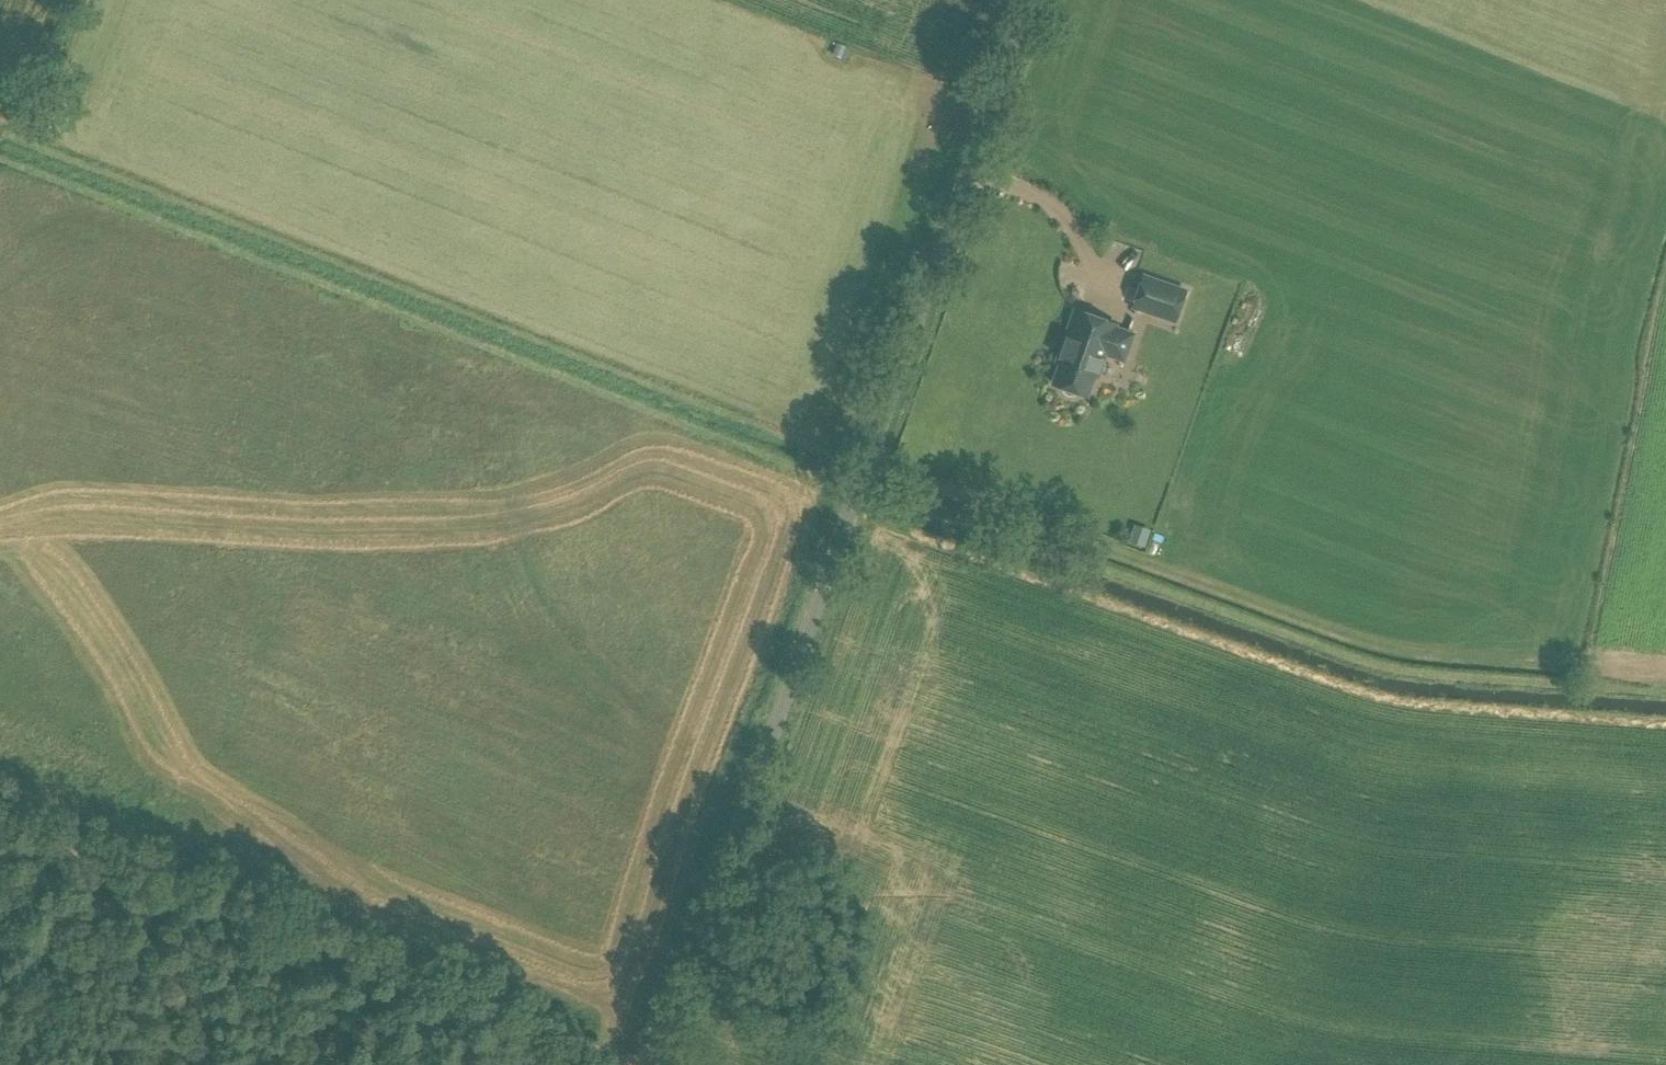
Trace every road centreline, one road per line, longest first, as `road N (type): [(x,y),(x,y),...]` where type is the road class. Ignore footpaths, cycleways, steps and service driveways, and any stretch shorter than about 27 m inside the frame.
road 1 (unclassified): [(656,1064),(1028,0)]
road 2 (track): [(0,823),(621,1064)]

